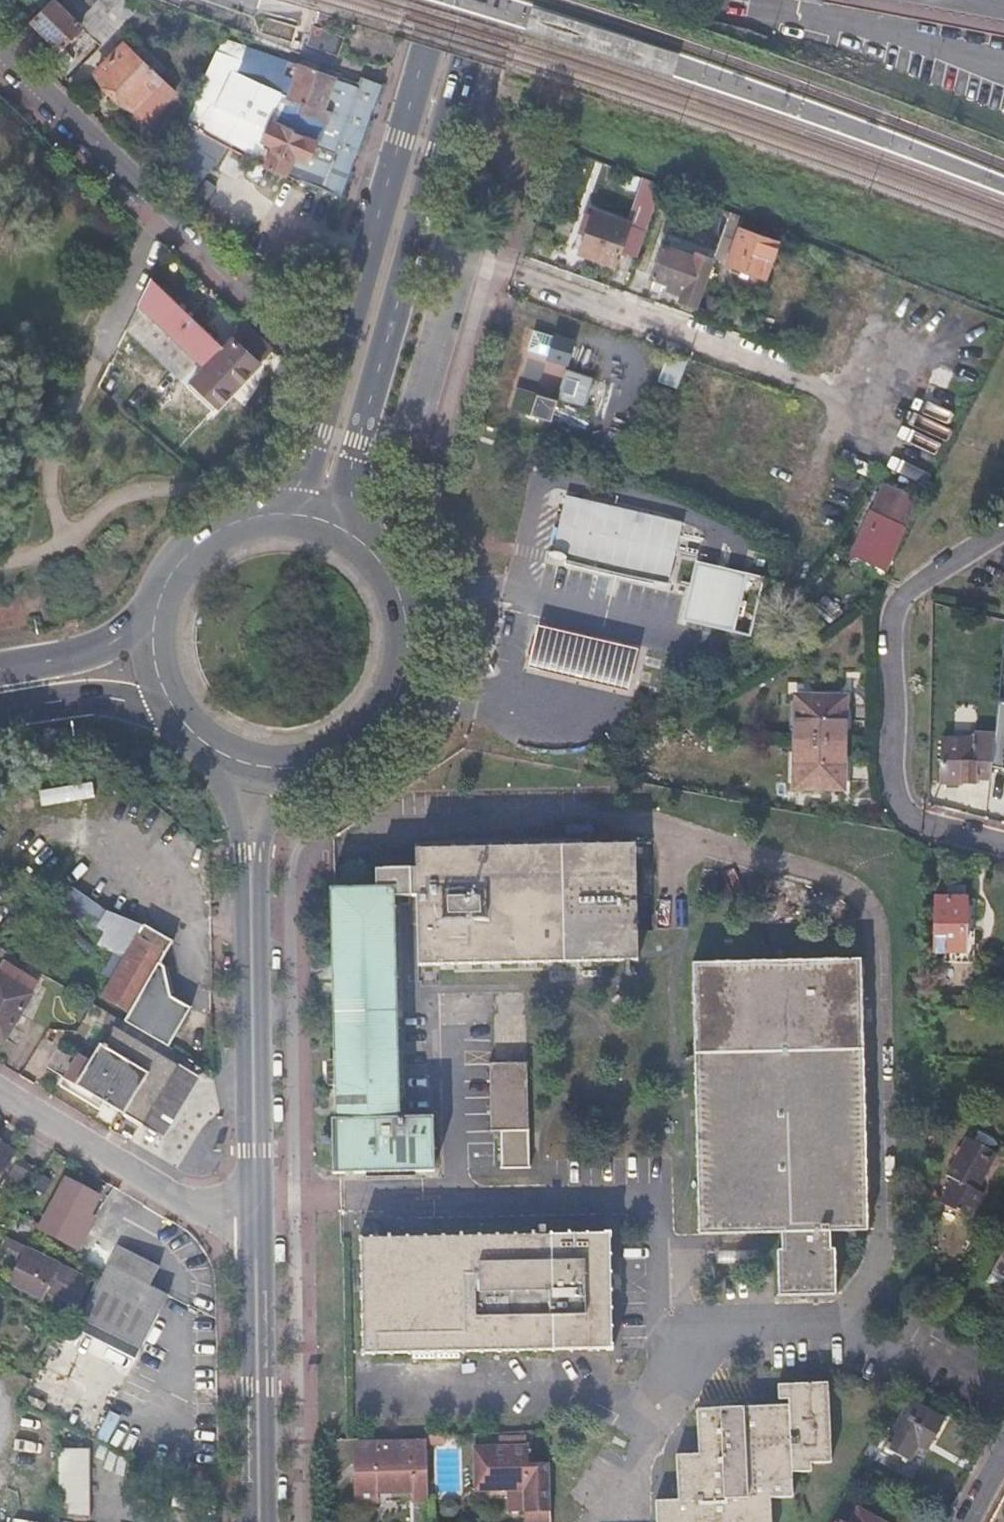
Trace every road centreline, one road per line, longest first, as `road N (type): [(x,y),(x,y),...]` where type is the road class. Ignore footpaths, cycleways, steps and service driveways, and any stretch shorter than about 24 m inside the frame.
road 1 (tertiary): [(267,1231),(263,855),(277,805),(321,763)]
road 2 (tertiary): [(220,753),(243,855),(249,1230)]
road 3 (residential): [(0,51),(303,341),(337,362)]
road 4 (residential): [(798,375),(415,242)]
road 5 (primary): [(440,0),(337,362)]
road 6 (residential): [(1003,528),(936,568),(898,606),(899,808)]
road 7 (primary): [(370,543),(355,514),(353,468),(415,242)]
road 8 (tertiary): [(249,1230),(253,1521)]
road 9 (tertiary): [(270,1521),(267,1231)]
road 10 (residential): [(0,1089),(195,1208),(249,1230)]
road 11 (primary): [(321,763),(385,719),(411,659),(404,595),(370,543)]
road 12 (primary): [(415,242),(484,0)]
road 13 (trunk): [(0,710),(94,696),(178,717)]
road 14 (trunk): [(156,608),(102,647),(0,667)]
road 15 (primary): [(276,510),(230,520),(190,547),(156,608)]
road 16 (primary): [(337,362),(302,482),(276,510)]

